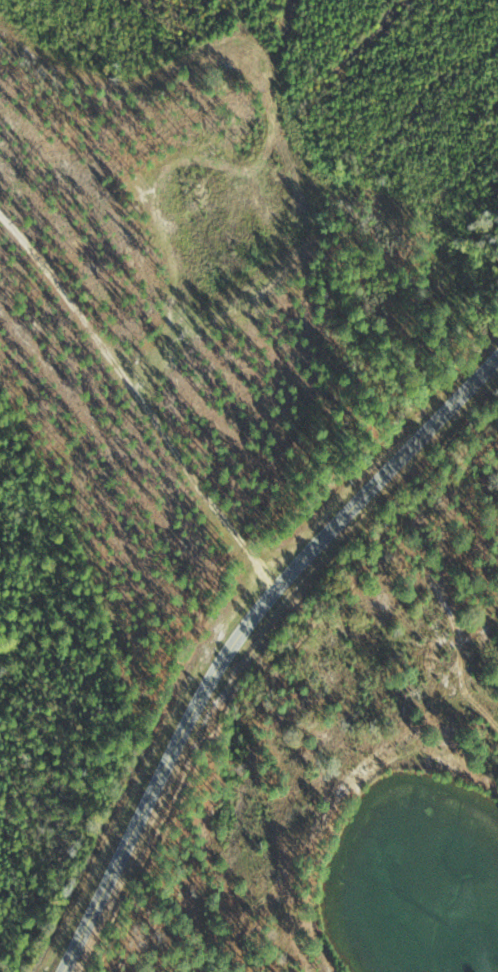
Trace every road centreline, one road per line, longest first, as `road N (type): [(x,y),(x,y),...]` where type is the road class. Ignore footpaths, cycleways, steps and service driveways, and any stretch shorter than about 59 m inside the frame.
road 1 (secondary): [(71,971),(198,731),(275,622),(280,581),(332,545),(497,359)]
road 2 (residential): [(0,246),(193,462),(280,581)]

